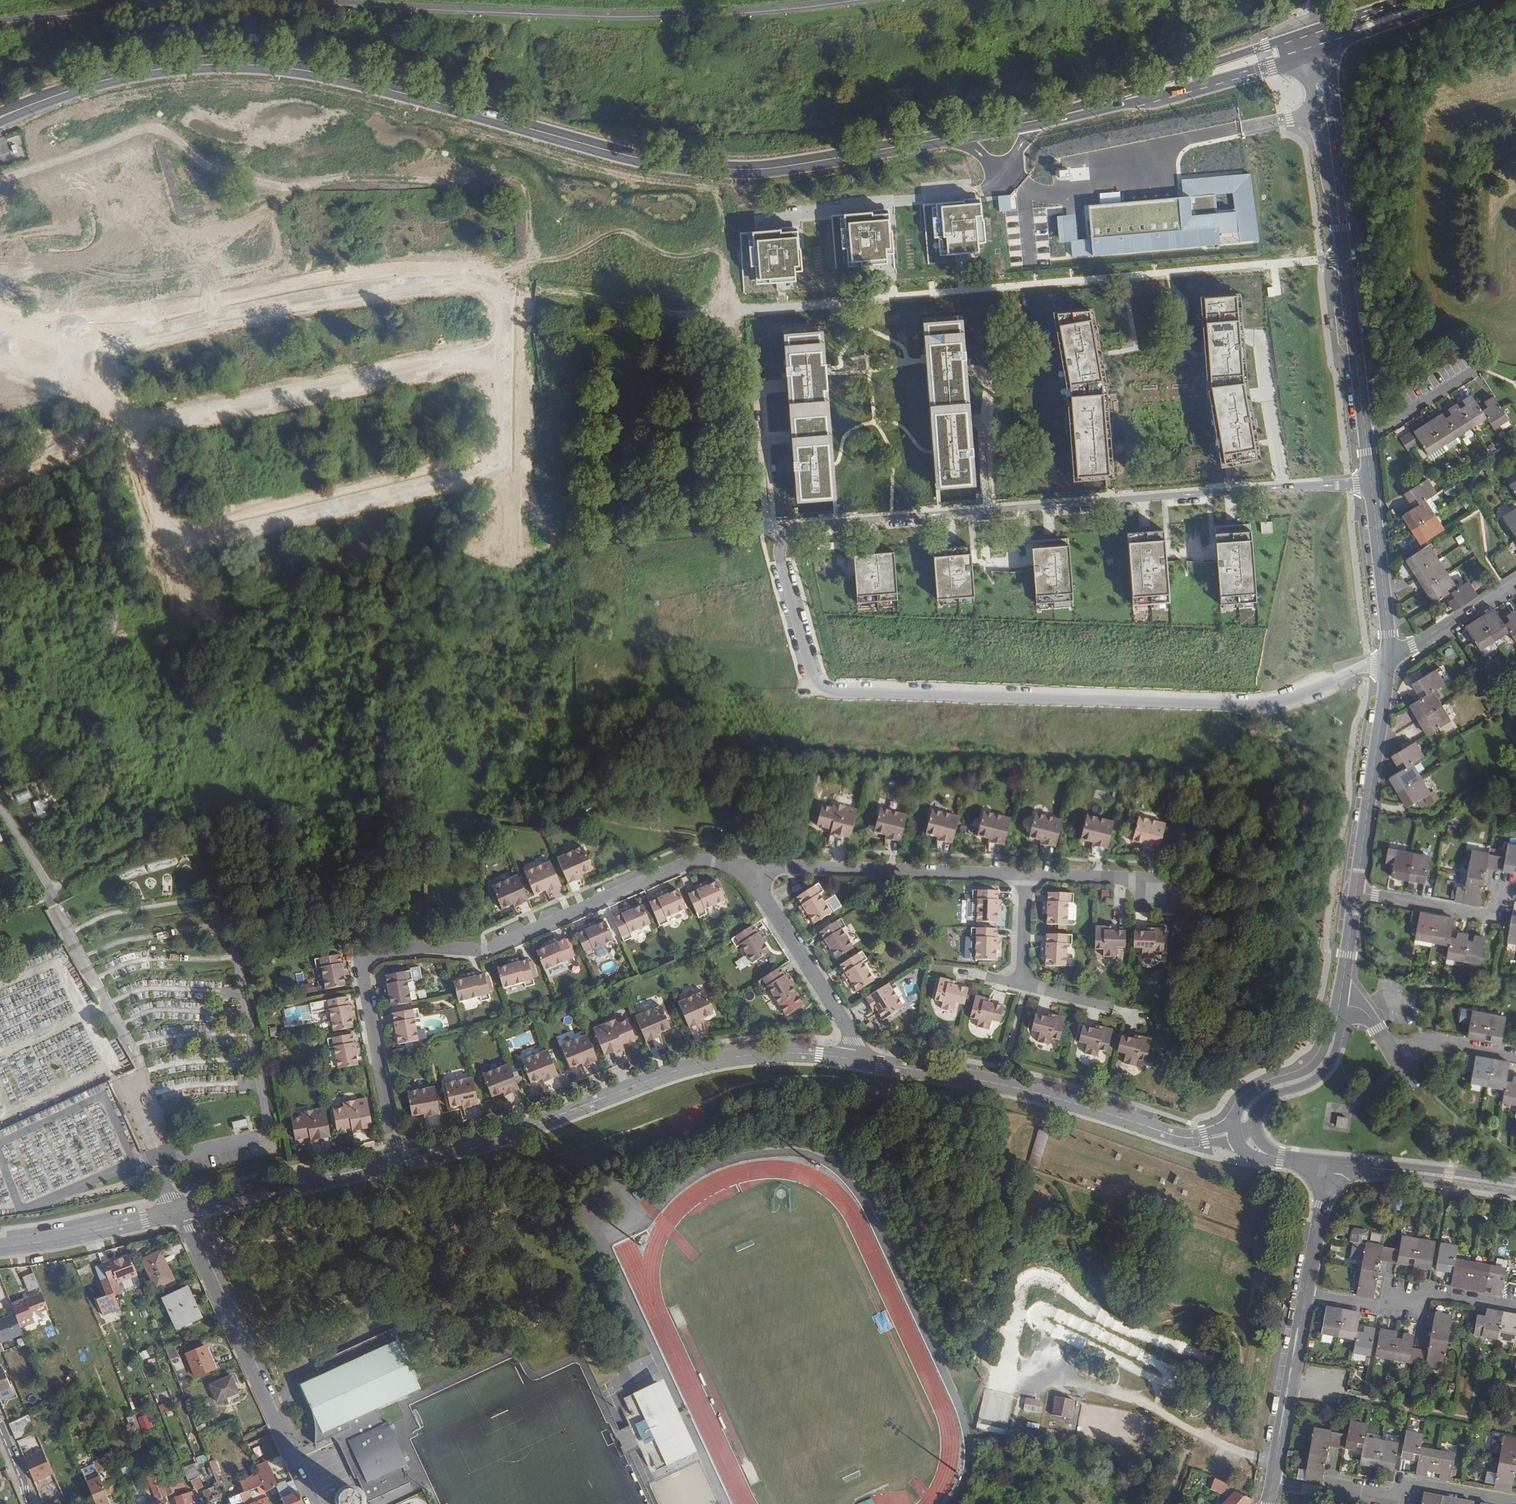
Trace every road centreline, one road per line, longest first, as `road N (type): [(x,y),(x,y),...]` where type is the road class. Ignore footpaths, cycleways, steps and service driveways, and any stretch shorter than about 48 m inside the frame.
road 1 (residential): [(1371,481),(800,522),(785,531),(779,548),(808,659),(828,690),(1249,706),(1389,661)]
road 2 (primary): [(25,107),(118,77),(219,65),(309,73),(643,161),(704,169),(788,168),(957,137)]
road 3 (residential): [(398,1161),(361,975),(373,954),(487,951),(690,863),(743,864)]
road 4 (residential): [(62,338),(129,336),(278,302),(482,275),(503,291),(503,344)]
road 5 (tertiary): [(398,1161),(504,1136),(699,1064),(782,1053),(860,1060)]
road 6 (tertiary): [(1366,441),(1317,38)]
road 7 (tertiary): [(860,1060),(1036,1092),(1187,1138),(1245,1131)]
road 8 (residential): [(503,344),(490,354),(126,433)]
road 9 (residential): [(169,544),(500,465)]
road 10 (residential): [(178,1211),(314,1503)]
road 11 (primary): [(1035,121),(1153,93),(1317,38)]
road 12 (residential): [(743,864),(1027,876)]
road 13 (residential): [(1515,1501),(1421,1484),(1391,1502),(1273,1482)]
road 14 (residential): [(1005,179),(949,196),(760,219)]
road 15 (tertiary): [(1356,894),(1389,661)]
road 16 (residential): [(743,864),(860,1060)]
road 17 (tertiary): [(178,1211),(398,1161)]
road 18 (residential): [(1515,1309),(1423,1293),(1396,1311),(1305,1294)]
road 19 (residential): [(1305,1294),(1273,1482)]
road 20 (tertiary): [(1331,1163),(1515,1187)]
road 21 (residential): [(1515,883),(1498,890),(1495,911),(1485,917),(1356,894)]
road 22 (tertiary): [(0,1247),(178,1211)]
road 23 (tertiary): [(1389,661),(1371,481)]
road 24 (residential): [(500,465),(501,641)]
road 25 (tertiary): [(1245,1131),(1244,1117),(1258,1096),(1324,1061),(1339,1005)]
road 26 (residential): [(1389,661),(1515,582)]
road 27 (residential): [(1027,876),(1171,880)]
road 28 (residential): [(1331,1163),(1305,1294)]
road 29 (residential): [(1470,372),(1366,441)]
road 30 (residential): [(1515,1056),(1439,1043),(1396,1061)]
road 31 (residential): [(503,344),(500,465)]
road 32 (residential): [(169,544),(144,456),(126,433)]

